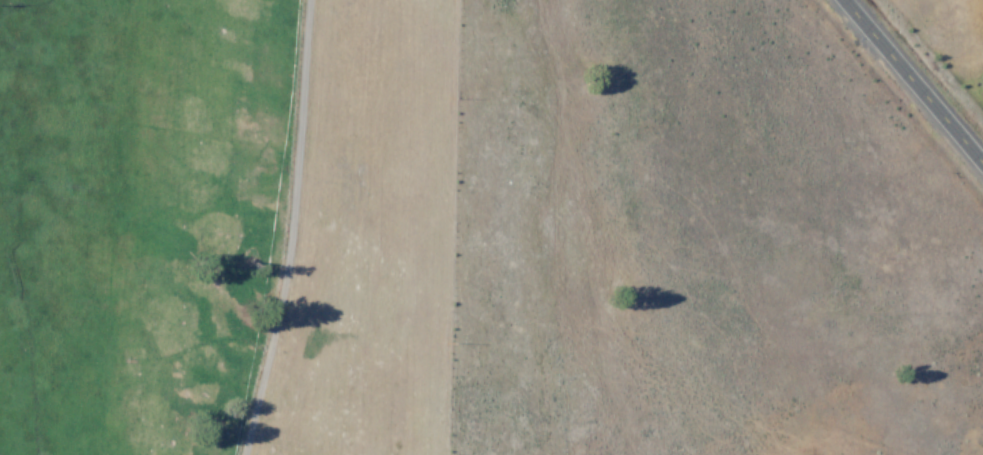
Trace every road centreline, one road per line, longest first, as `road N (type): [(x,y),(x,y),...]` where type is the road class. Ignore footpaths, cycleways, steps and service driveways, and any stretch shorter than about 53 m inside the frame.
road 1 (secondary): [(982,169),(839,0)]

